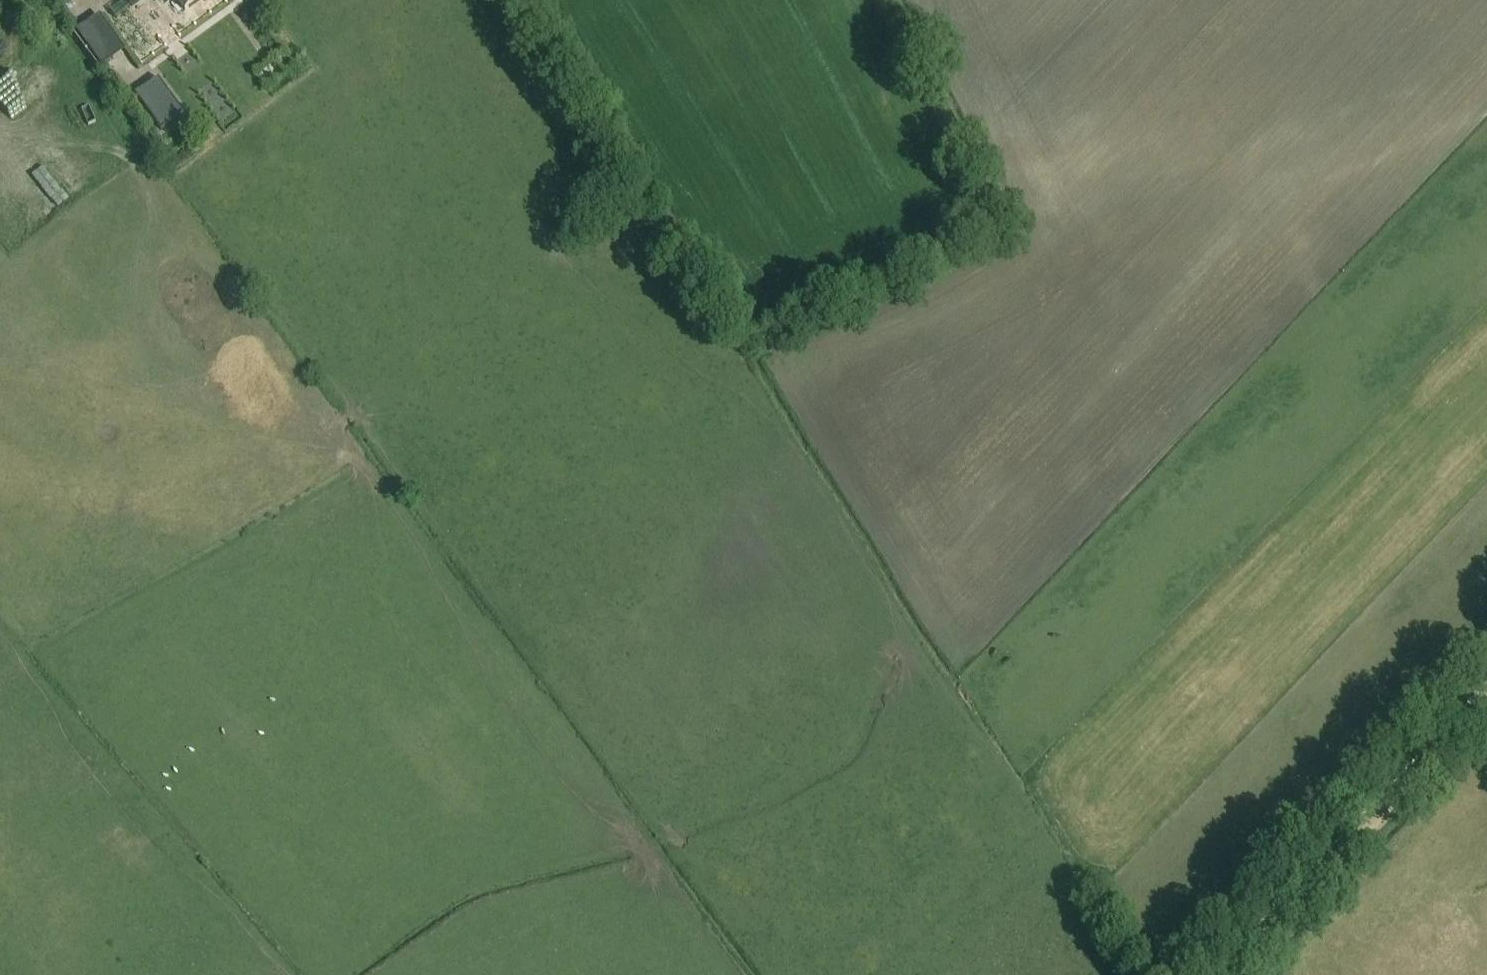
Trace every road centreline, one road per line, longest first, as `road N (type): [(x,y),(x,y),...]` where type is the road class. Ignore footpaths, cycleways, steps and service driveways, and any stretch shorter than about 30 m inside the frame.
road 1 (track): [(1227,974),(1486,701)]

